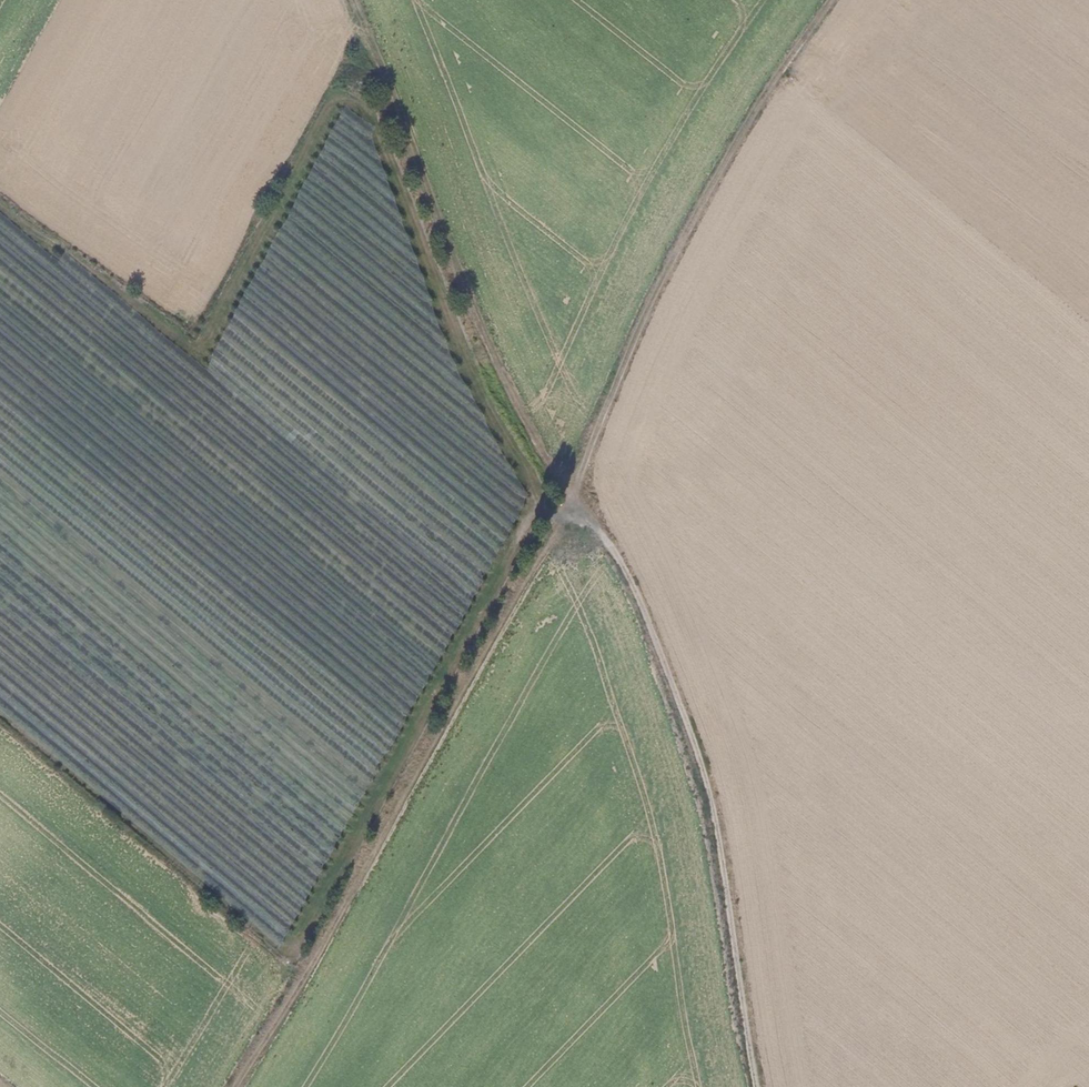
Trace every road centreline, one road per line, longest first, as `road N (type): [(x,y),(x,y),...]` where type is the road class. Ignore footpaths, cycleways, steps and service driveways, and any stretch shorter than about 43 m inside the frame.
road 1 (track): [(571,501),(617,553),(700,758),(757,1086)]
road 2 (track): [(350,0),(465,298),(571,501)]

